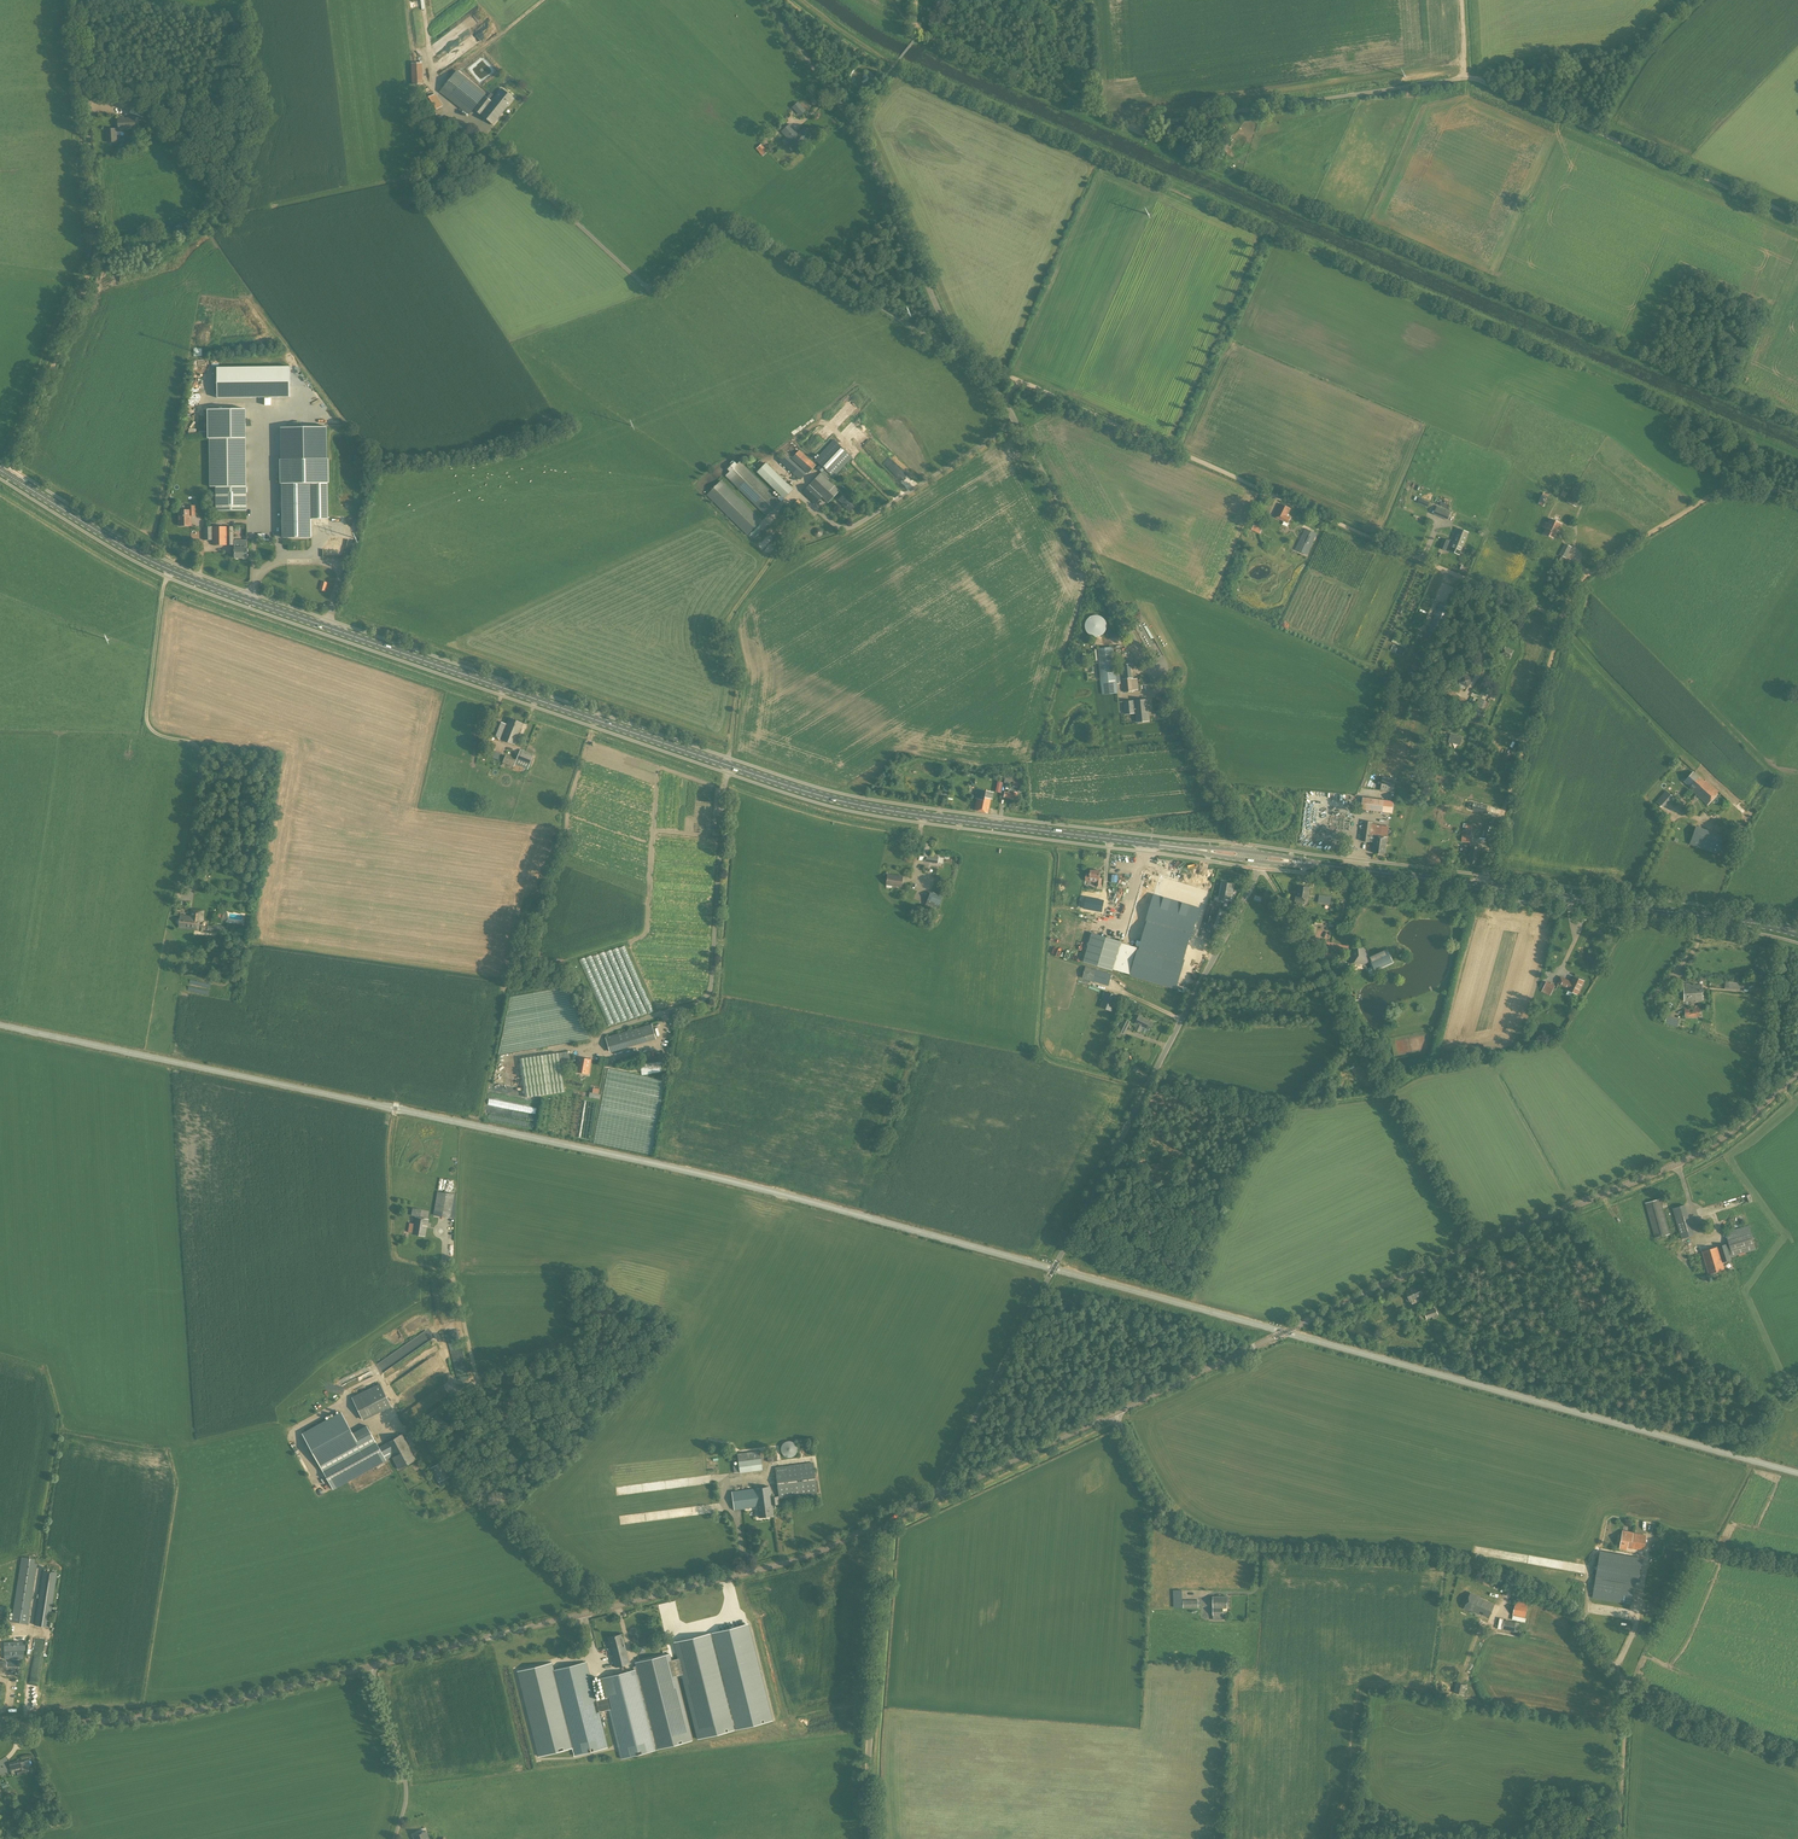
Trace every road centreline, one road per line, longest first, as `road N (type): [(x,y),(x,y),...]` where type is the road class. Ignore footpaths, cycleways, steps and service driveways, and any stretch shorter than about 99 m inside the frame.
road 1 (primary): [(1254,856),(906,813),(808,792),(186,576),(0,470)]
road 2 (unclassified): [(1254,856),(1005,405),(945,325),(849,118),(767,0)]
road 3 (unclassified): [(1797,1755),(1632,1688),(1569,1611),(1471,1566),(1260,1550),(1207,1539),(1159,1498),(1114,1413)]
road 4 (tertiary): [(1114,1413),(1434,1262),(1675,1164),(1736,1128),(1797,1073)]
road 5 (unclassified): [(939,1495),(1260,868),(1254,856)]
road 6 (unclassified): [(1797,218),(1471,78),(1126,124)]
road 7 (track): [(1563,620),(976,365)]
road 8 (tertiary): [(882,1522),(798,1560),(370,1667)]
road 9 (primary): [(1767,926),(1254,856)]
road 10 (track): [(1797,492),(1726,488),(1584,573),(1534,713)]
road 11 (tertiary): [(370,1667),(171,1715),(0,1731)]
road 12 (unclassified): [(871,1838),(882,1522)]
road 13 (track): [(445,1224),(502,1504)]
road 14 (track): [(729,766),(735,688),(725,629),(774,554),(781,527)]
road 15 (unclassified): [(98,242),(77,0)]
road 16 (track): [(16,463),(98,242)]
road 17 (track): [(450,1273),(396,1256),(390,1152),(397,1102)]
road 18 (track): [(1126,124),(934,40)]
road 19 (tertiary): [(939,1495),(1114,1413)]
road 20 (residential): [(395,1838),(404,1785),(370,1667)]
road 21 (track): [(1532,720),(1483,885)]
road 22 (track): [(1620,1838),(1632,1688)]
road 23 (track): [(1614,1668),(1639,1618),(1651,1528)]
road 24 (track): [(434,83),(543,0)]

